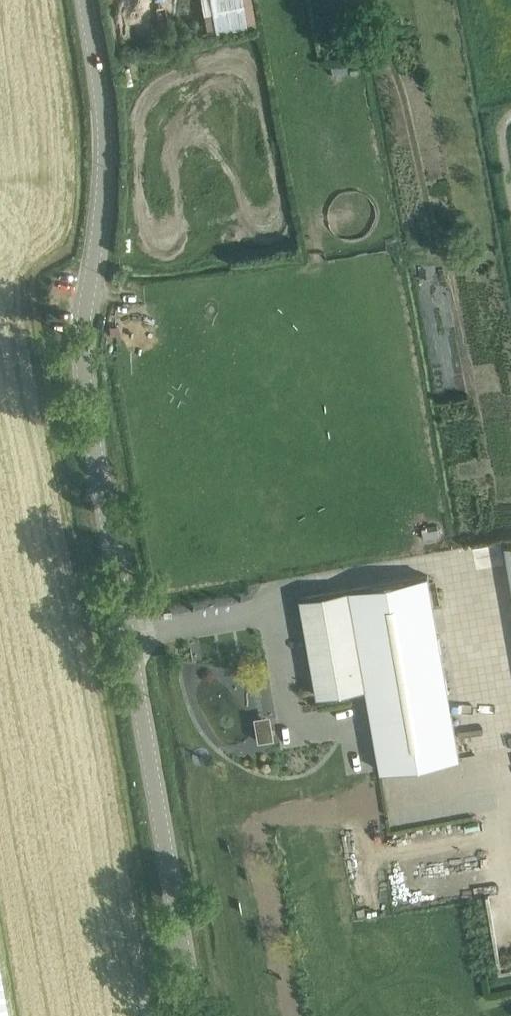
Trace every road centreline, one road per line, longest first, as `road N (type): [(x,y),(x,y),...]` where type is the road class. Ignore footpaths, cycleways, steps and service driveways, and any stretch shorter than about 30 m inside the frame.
road 1 (secondary): [(195,1015),(86,397),(83,321),(105,145),(85,0)]

